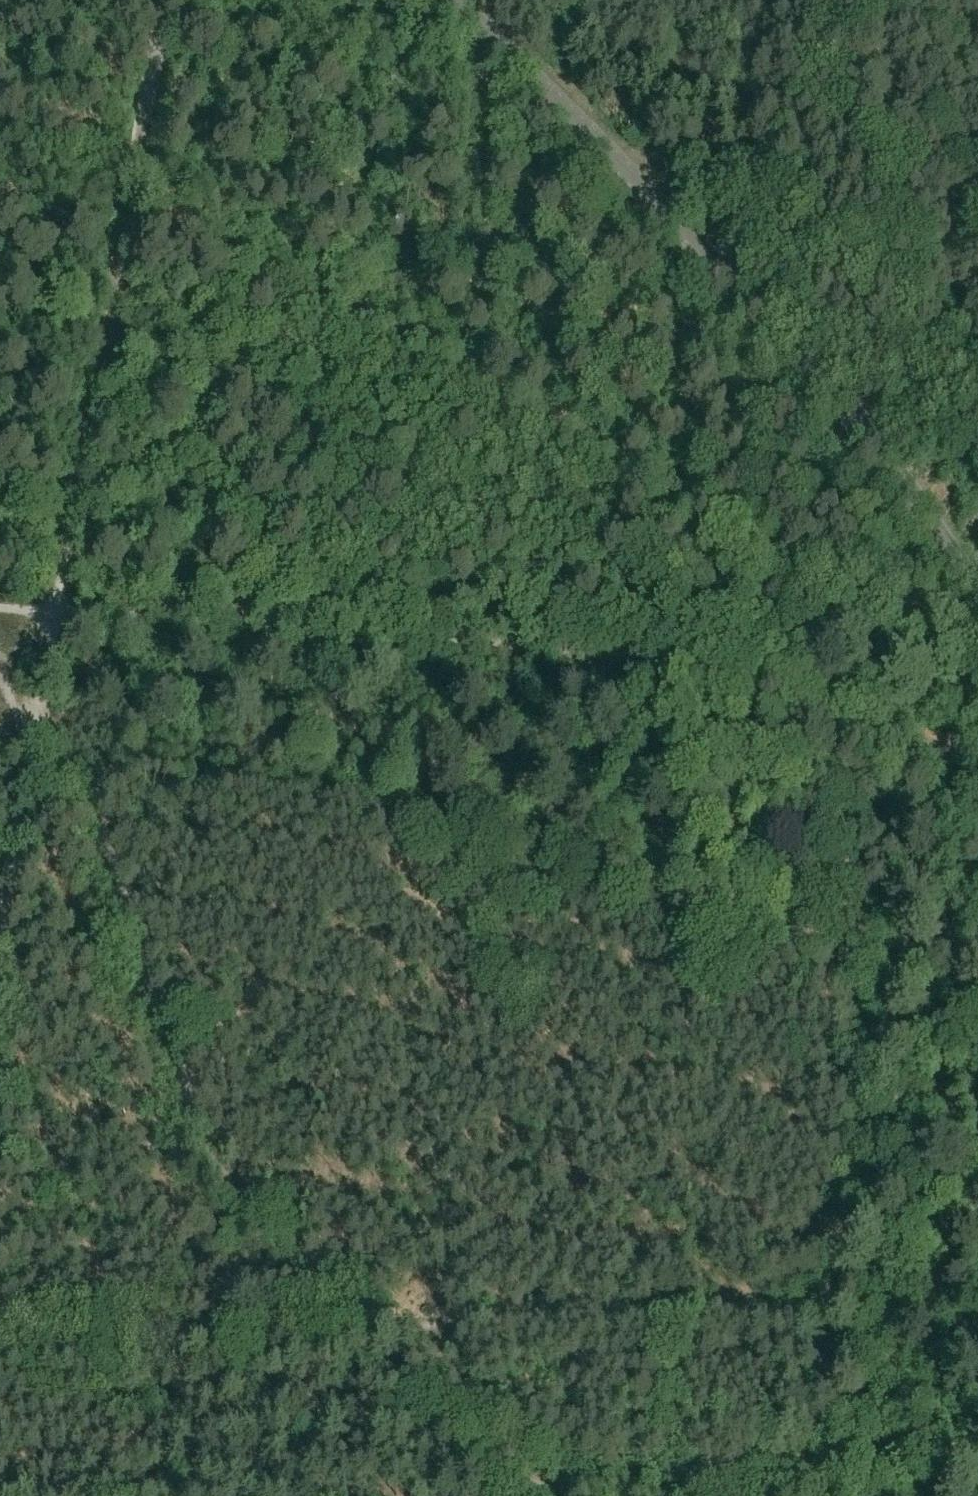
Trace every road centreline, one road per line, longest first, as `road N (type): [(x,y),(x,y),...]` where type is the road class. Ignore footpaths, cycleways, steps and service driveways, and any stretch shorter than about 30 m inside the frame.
road 1 (track): [(932,762),(781,689),(716,674),(54,622),(175,0)]
road 2 (track): [(0,167),(141,194),(815,581),(932,762)]
road 3 (track): [(932,762),(807,1297),(360,1319)]
road 4 (tertiary): [(464,0),(627,160),(753,301),(977,633)]
road 5 (track): [(360,1319),(344,1293),(217,1171),(114,857),(67,770),(31,741)]
road 6 (track): [(0,1337),(360,1319)]
road 7 (track): [(807,1297),(813,1457),(977,1454)]
road 8 (track): [(813,1457),(511,1475)]
road 9 (track): [(360,1319),(532,1495)]
road 10 (track): [(31,741),(0,924)]
road 11 (track): [(0,617),(54,622),(31,741)]

